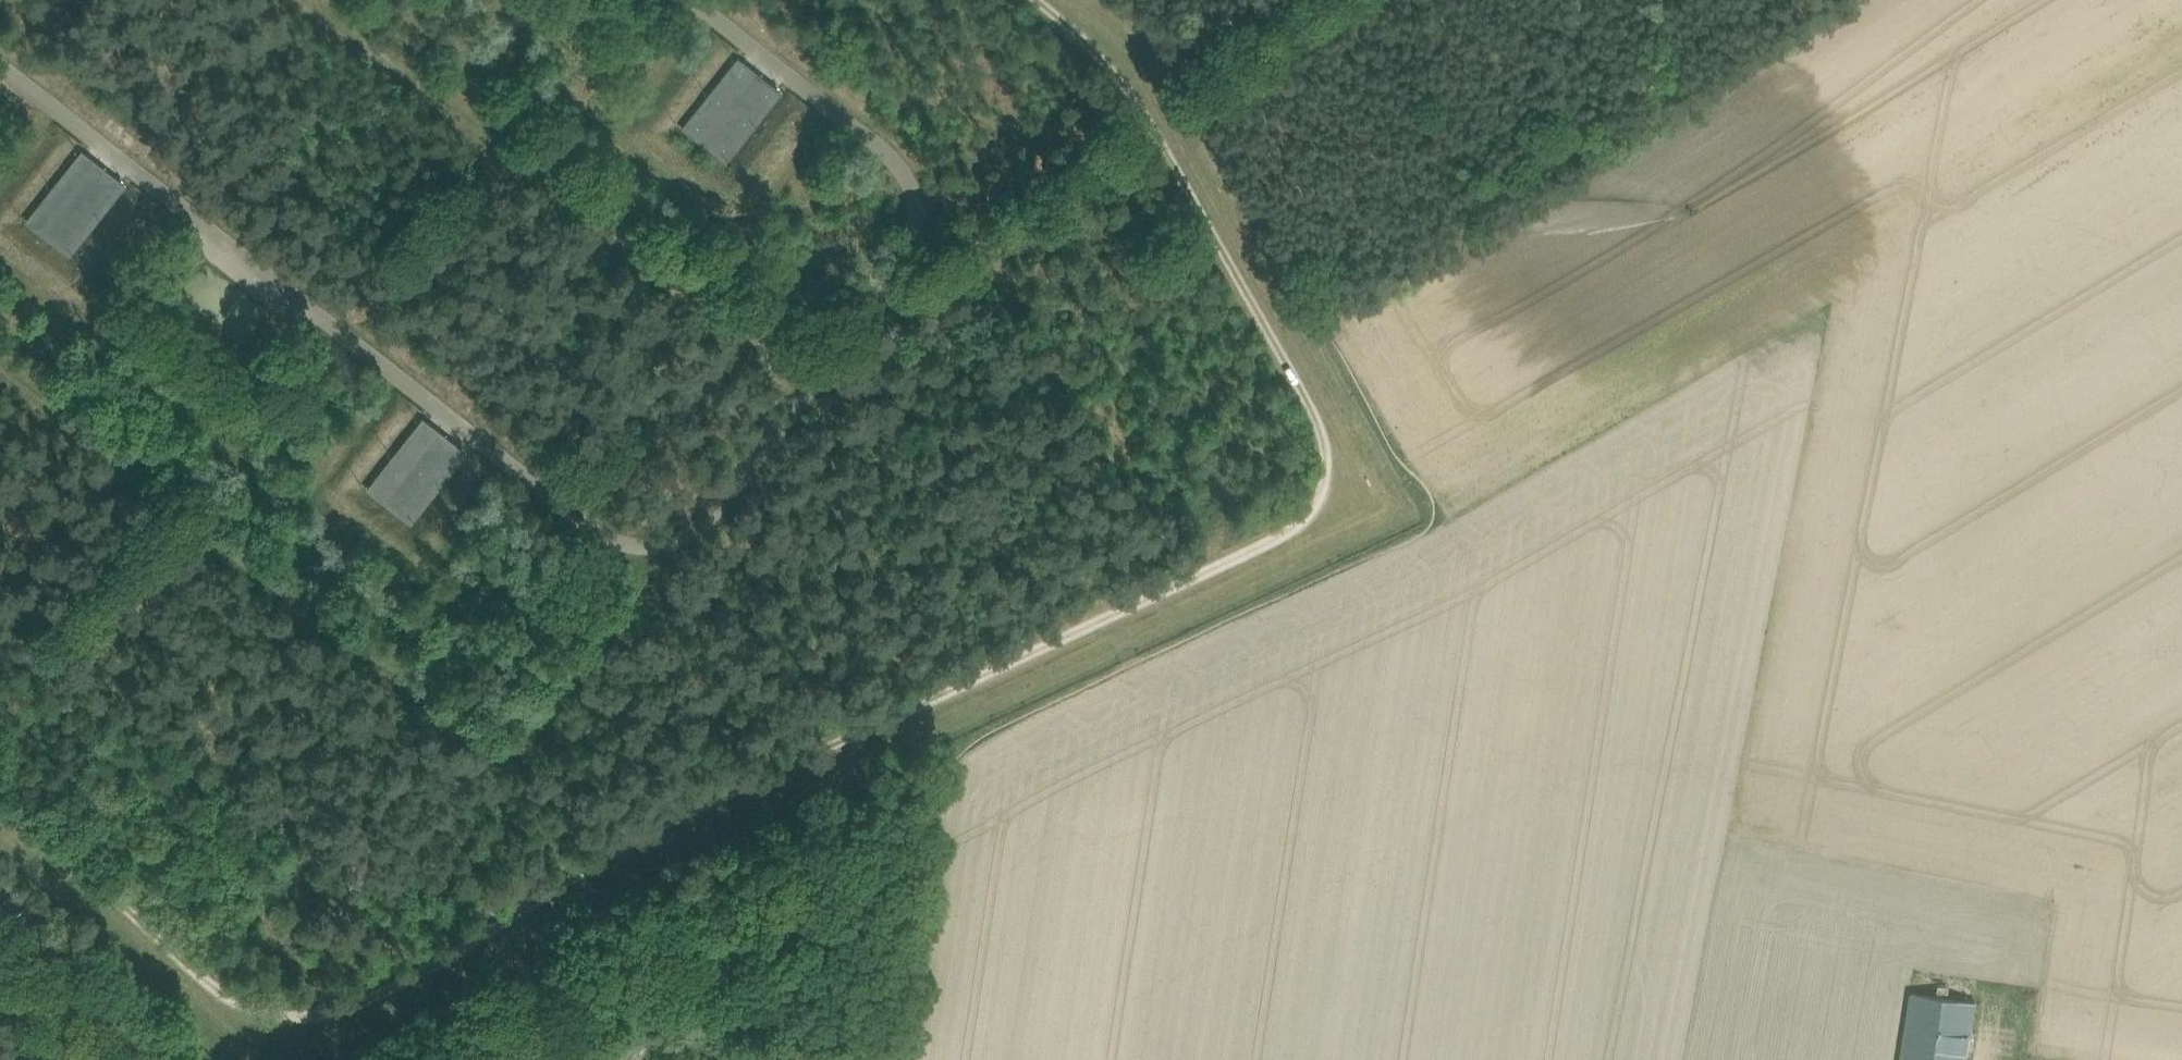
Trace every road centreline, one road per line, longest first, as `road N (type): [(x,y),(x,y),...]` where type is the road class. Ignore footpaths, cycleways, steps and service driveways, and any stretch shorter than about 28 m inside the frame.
road 1 (tertiary): [(0,904),(156,1059)]

